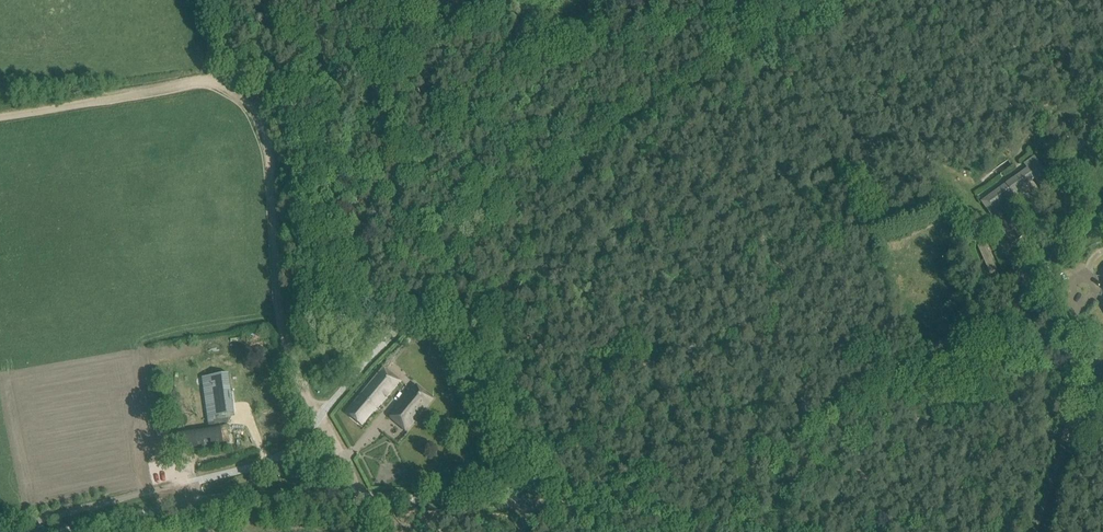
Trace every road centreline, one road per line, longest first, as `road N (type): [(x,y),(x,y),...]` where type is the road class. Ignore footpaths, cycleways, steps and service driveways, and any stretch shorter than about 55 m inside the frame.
road 1 (track): [(321,417),(284,332),(267,142),(259,112),(238,91),(201,82),(0,115)]
road 2 (unclassified): [(750,531),(658,513),(354,496)]
road 3 (unclassified): [(198,500),(354,496)]
road 4 (unclassified): [(68,531),(198,500)]
road 5 (track): [(321,417),(351,476),(365,531)]

